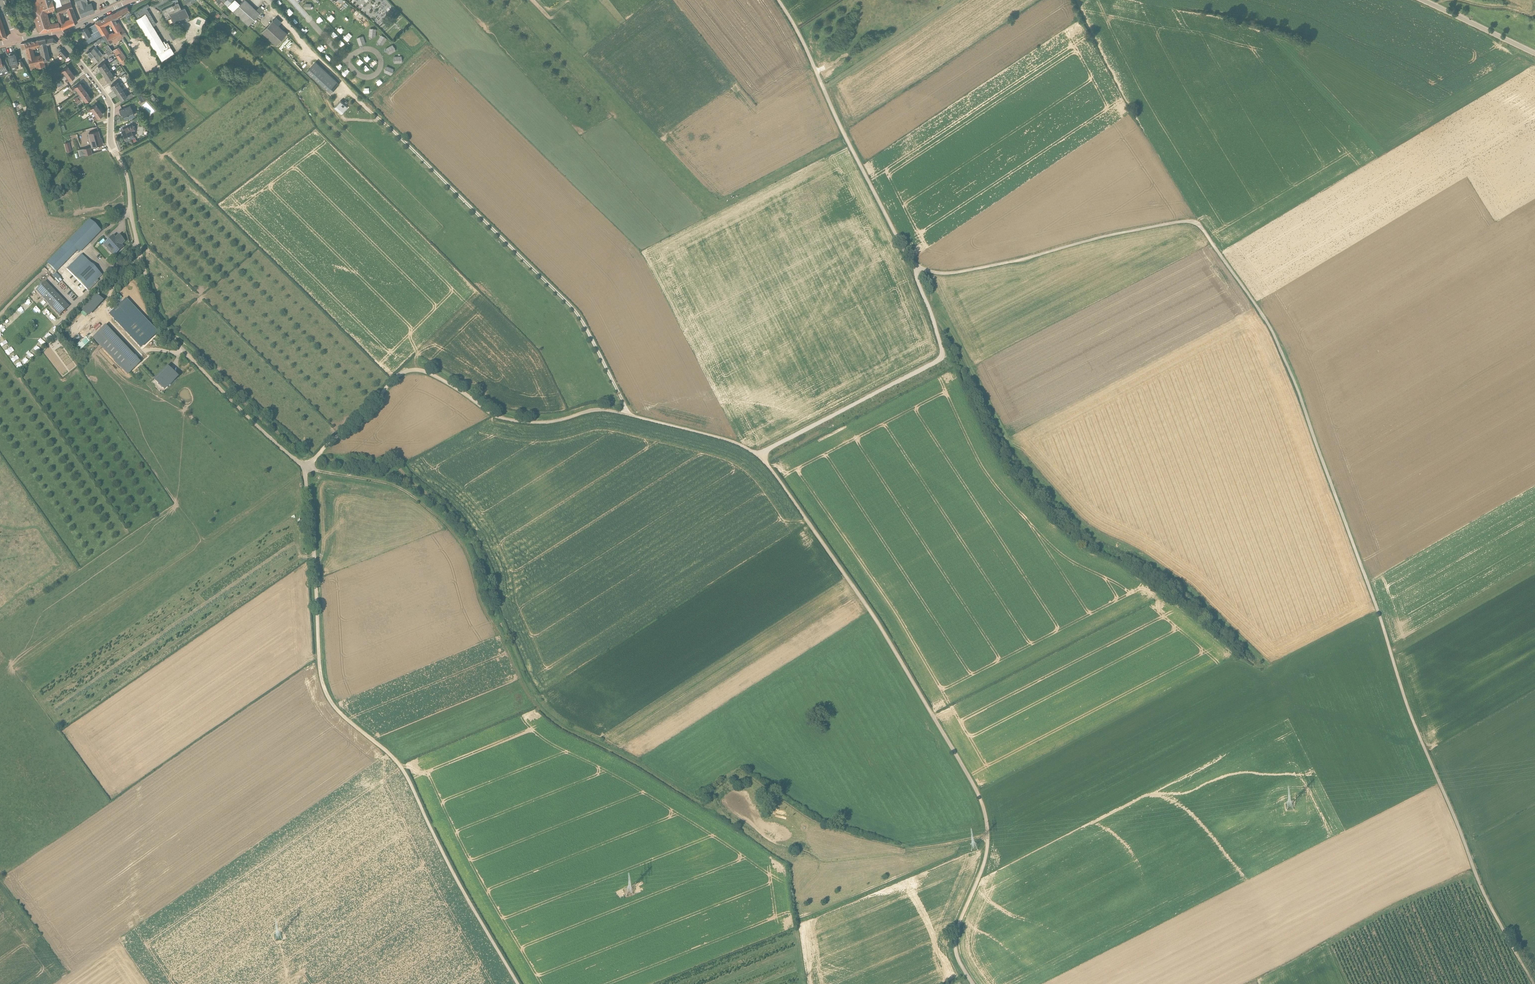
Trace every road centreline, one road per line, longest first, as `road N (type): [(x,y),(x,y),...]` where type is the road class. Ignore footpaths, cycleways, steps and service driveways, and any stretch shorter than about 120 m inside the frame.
road 1 (unclassified): [(973,983),(955,939),(986,853),(980,799),(877,622),(766,464),(729,441),(610,411),(549,422),(503,418),(414,370),(396,377),(307,467),(298,464),(164,324),(111,142),(111,105),(58,33)]
road 2 (unclassified): [(1534,983),(1483,893),(1414,724),(1292,376),(1266,321),(1203,230),(1177,222),(960,272),(921,268),(892,227),(778,0)]
road 3 (track): [(518,983),(402,770),(325,690),(307,467),(394,485),(437,516),(467,554),(485,610),(542,712),(699,802)]
road 4 (track): [(756,455),(937,360),(942,352),(929,306)]
road 5 (unclassified): [(1534,54),(1422,0)]

